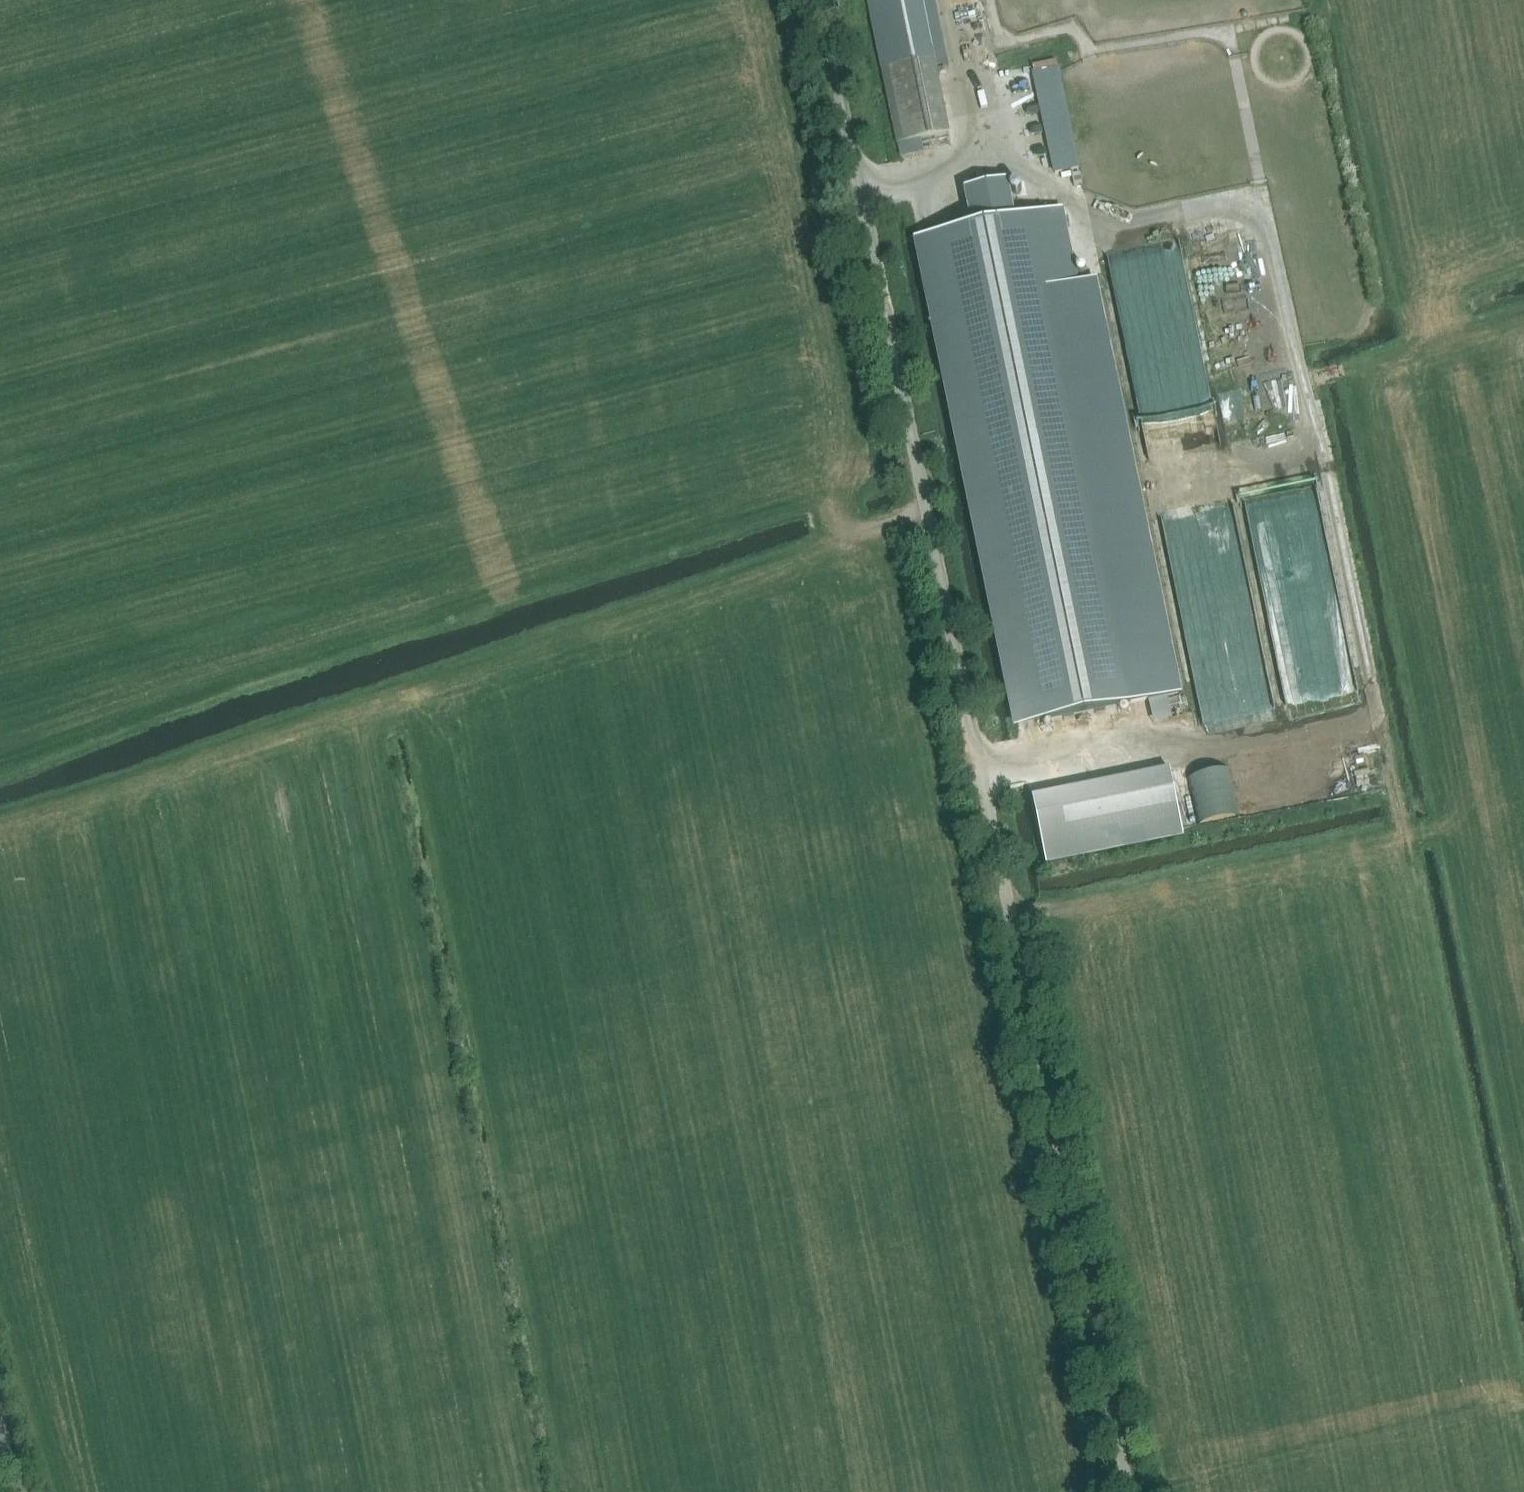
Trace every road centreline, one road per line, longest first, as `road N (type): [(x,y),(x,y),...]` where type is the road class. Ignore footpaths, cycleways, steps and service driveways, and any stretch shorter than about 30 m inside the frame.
road 1 (unclassified): [(1124,1491),(819,0)]

